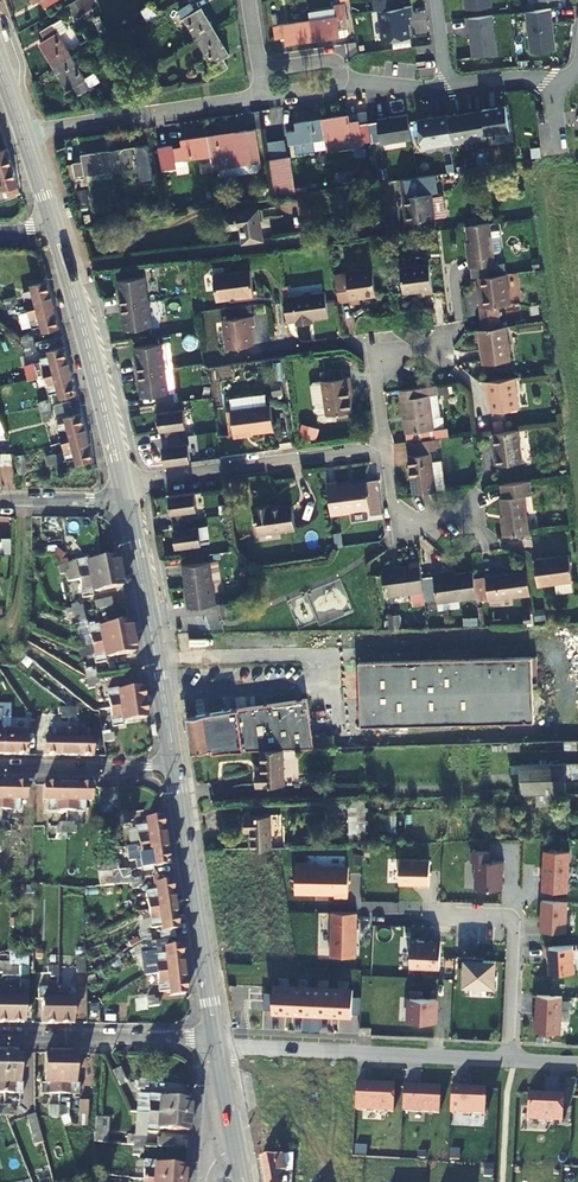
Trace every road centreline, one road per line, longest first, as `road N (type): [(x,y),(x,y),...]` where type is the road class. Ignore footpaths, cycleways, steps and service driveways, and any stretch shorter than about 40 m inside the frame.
road 1 (unclassified): [(66,264),(395,226)]
road 2 (residential): [(215,1045),(510,1063)]
road 3 (secondary): [(174,769),(124,492)]
road 4 (secondary): [(215,1045),(174,769)]
road 5 (residential): [(124,492),(386,447)]
road 6 (residential): [(26,135),(266,97)]
road 7 (secondary): [(124,492),(66,264)]
road 8 (residential): [(510,1063),(514,931),(505,916),(438,914)]
road 9 (residential): [(0,1037),(215,1045)]
road 10 (residential): [(174,769),(0,768)]
road 11 (residential): [(386,447),(393,509),(422,521),(476,513)]
road 12 (residential): [(124,492),(108,500),(0,499)]

